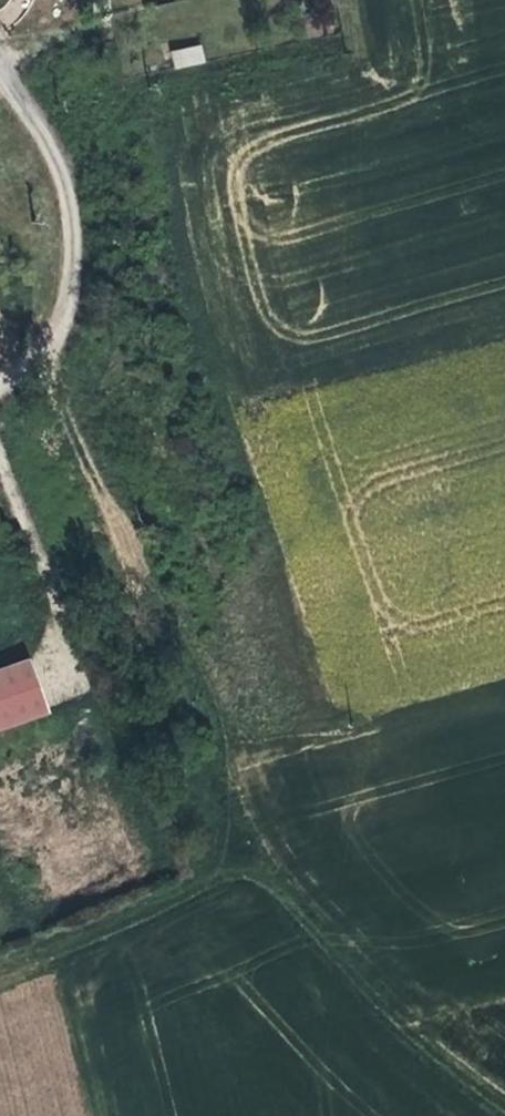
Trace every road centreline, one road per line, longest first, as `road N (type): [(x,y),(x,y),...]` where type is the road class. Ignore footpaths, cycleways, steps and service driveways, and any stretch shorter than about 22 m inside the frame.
road 1 (track): [(504,1105),(425,1048),(253,864),(0,978)]
road 2 (unclassified): [(45,349),(68,304),(72,214),(51,142),(0,69)]

